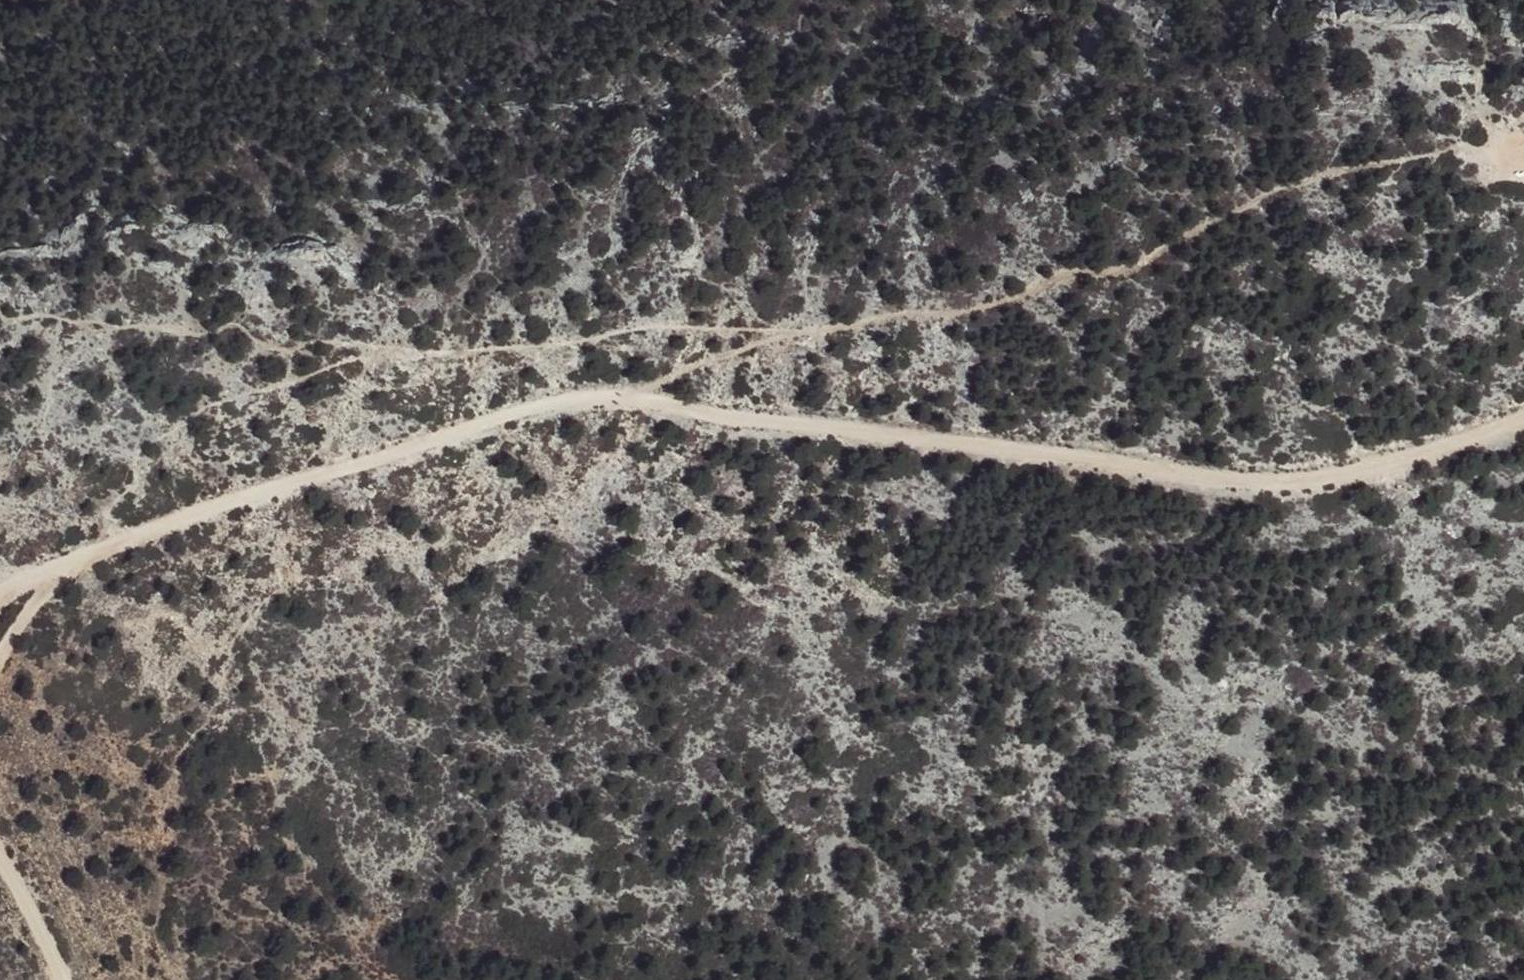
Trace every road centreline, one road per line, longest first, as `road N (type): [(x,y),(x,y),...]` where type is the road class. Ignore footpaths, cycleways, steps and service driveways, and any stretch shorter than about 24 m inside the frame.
road 1 (track): [(0,590),(222,506),(572,400),(637,398),(1135,480),(1335,474),(1523,410)]
road 2 (track): [(67,979),(0,853)]

